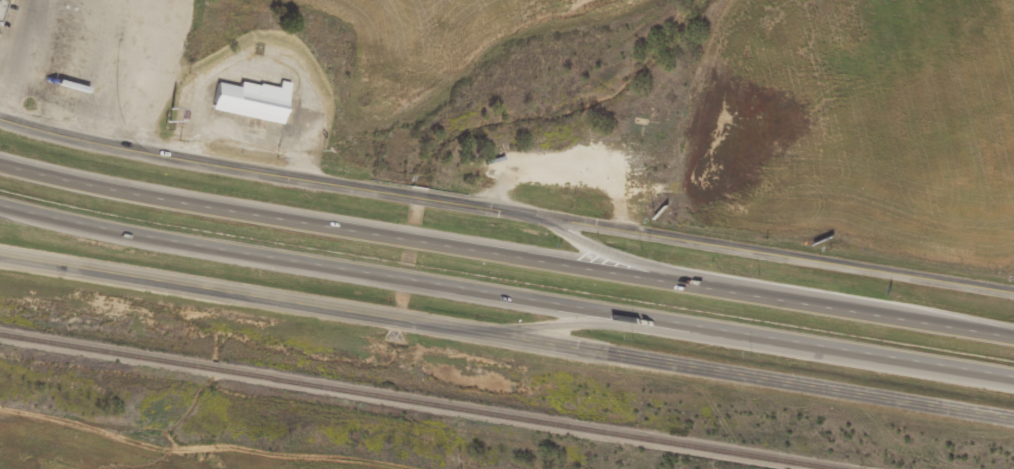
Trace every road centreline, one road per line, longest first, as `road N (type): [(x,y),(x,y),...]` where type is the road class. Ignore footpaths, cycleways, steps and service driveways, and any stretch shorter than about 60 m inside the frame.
road 1 (motorway): [(0,211),(95,235),(1013,383)]
road 2 (motorway): [(1013,344),(153,206),(0,173)]
road 3 (secondary): [(530,224),(373,187),(38,132),(0,118)]
road 4 (tertiary): [(485,340),(1013,420)]
road 5 (secondary): [(0,252),(485,340)]
road 6 (tertiary): [(530,224),(1013,298)]
road 7 (motorway): [(485,340),(589,329),(759,346)]
road 8 (motorway): [(723,302),(530,224)]

